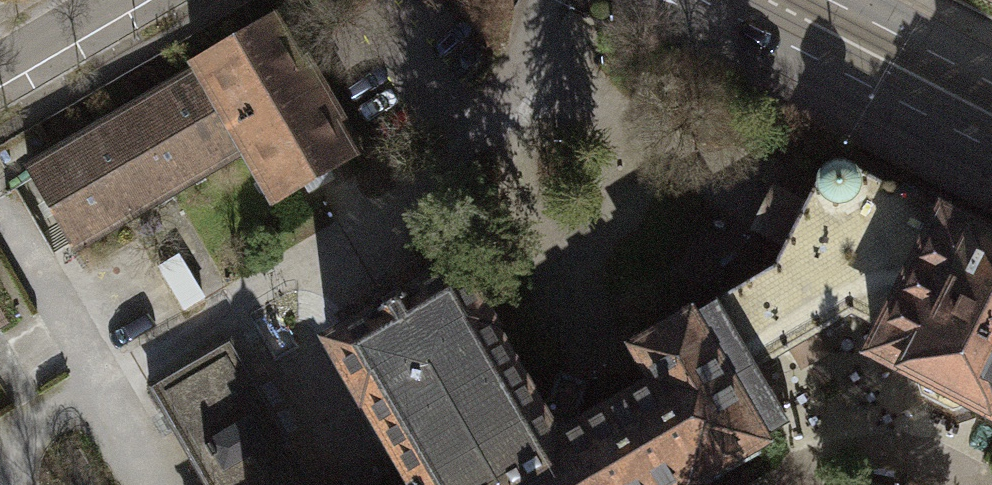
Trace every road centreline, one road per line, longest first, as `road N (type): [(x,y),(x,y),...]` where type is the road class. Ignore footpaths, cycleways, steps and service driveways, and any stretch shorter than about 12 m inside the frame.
road 1 (secondary): [(674,0),(914,126),(991,138)]
road 2 (secondary): [(991,88),(958,52),(858,0)]
road 3 (residential): [(126,0),(0,75)]

